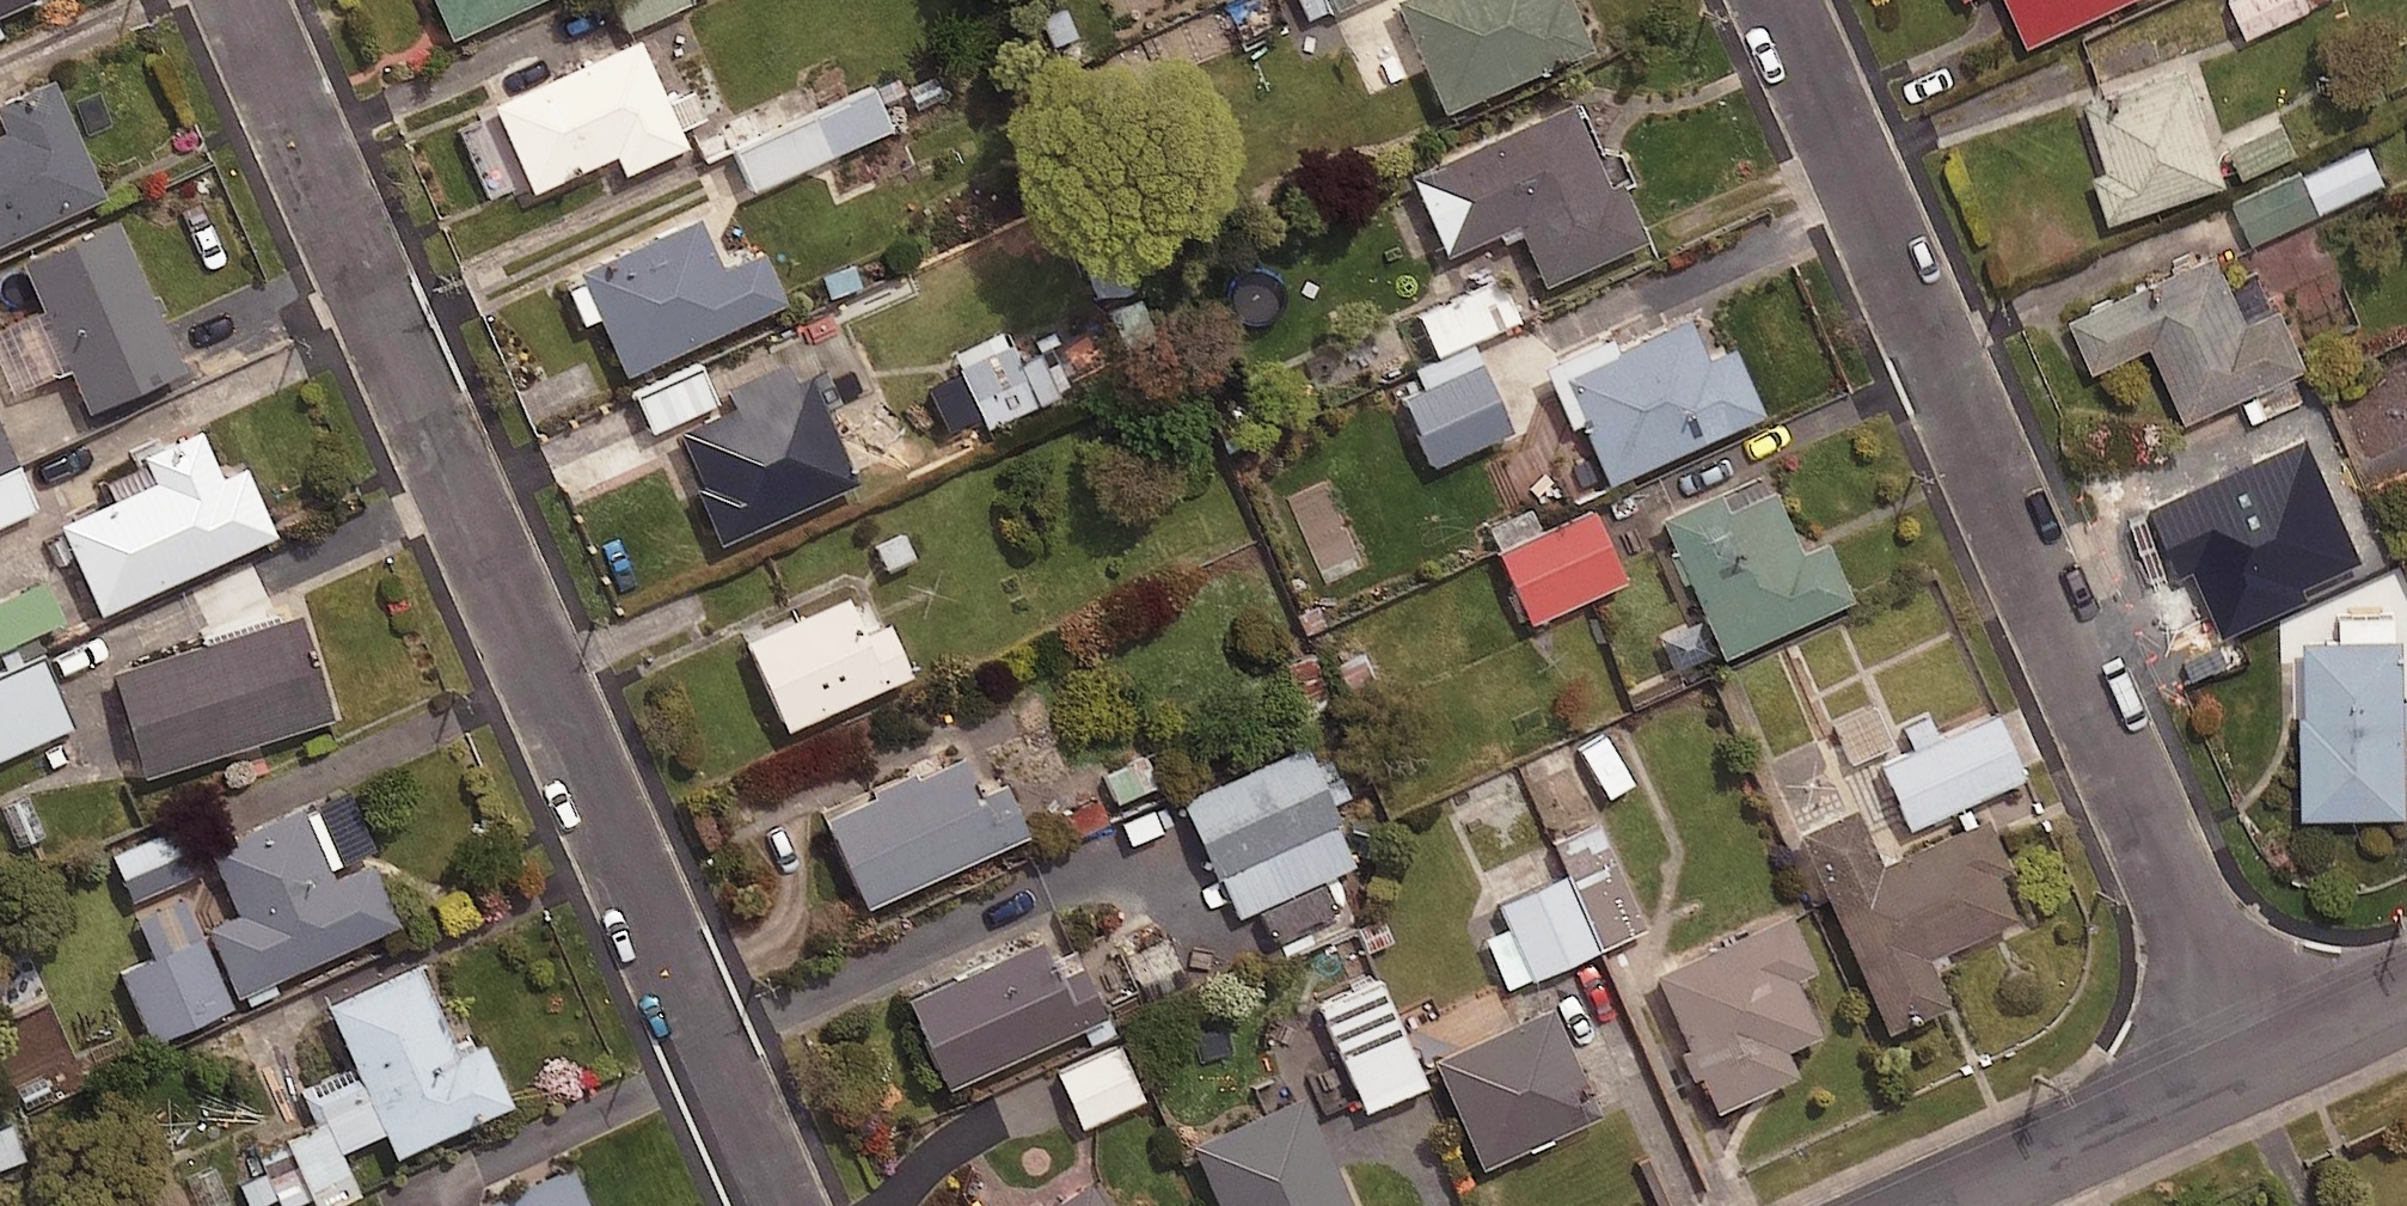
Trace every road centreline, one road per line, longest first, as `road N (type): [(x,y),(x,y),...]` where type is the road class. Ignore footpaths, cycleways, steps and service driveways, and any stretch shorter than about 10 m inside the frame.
road 1 (residential): [(783,1205),(243,0)]
road 2 (residential): [(1780,0),(2256,1063)]
road 3 (residential): [(2256,1063),(1938,1205)]
road 4 (residential): [(2406,996),(2256,1063)]

